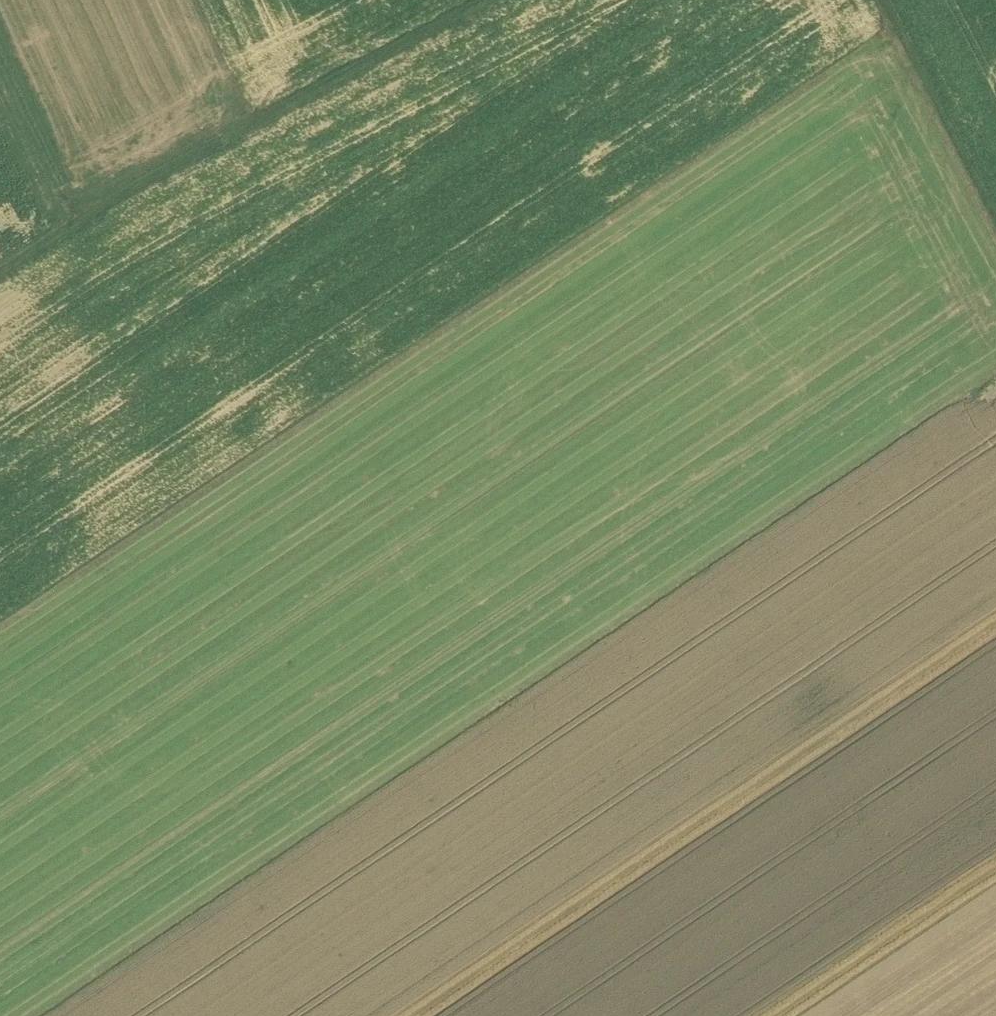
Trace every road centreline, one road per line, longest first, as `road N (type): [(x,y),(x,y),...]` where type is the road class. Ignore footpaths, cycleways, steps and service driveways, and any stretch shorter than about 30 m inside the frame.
road 1 (track): [(498,0),(78,223),(0,275)]
road 2 (track): [(884,0),(995,217)]
road 3 (track): [(78,223),(0,58)]

